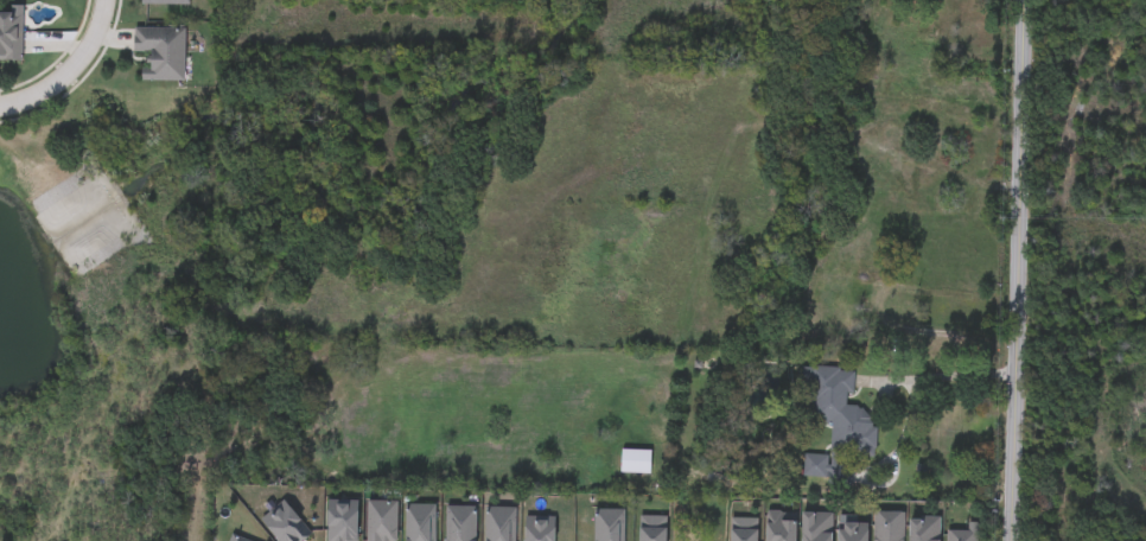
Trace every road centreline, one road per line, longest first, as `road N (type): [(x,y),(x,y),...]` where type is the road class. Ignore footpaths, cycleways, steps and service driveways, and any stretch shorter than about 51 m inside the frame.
road 1 (residential): [(1014,540),(1026,0)]
road 2 (residential): [(102,0),(89,45),(71,66),(49,84),(0,101)]

